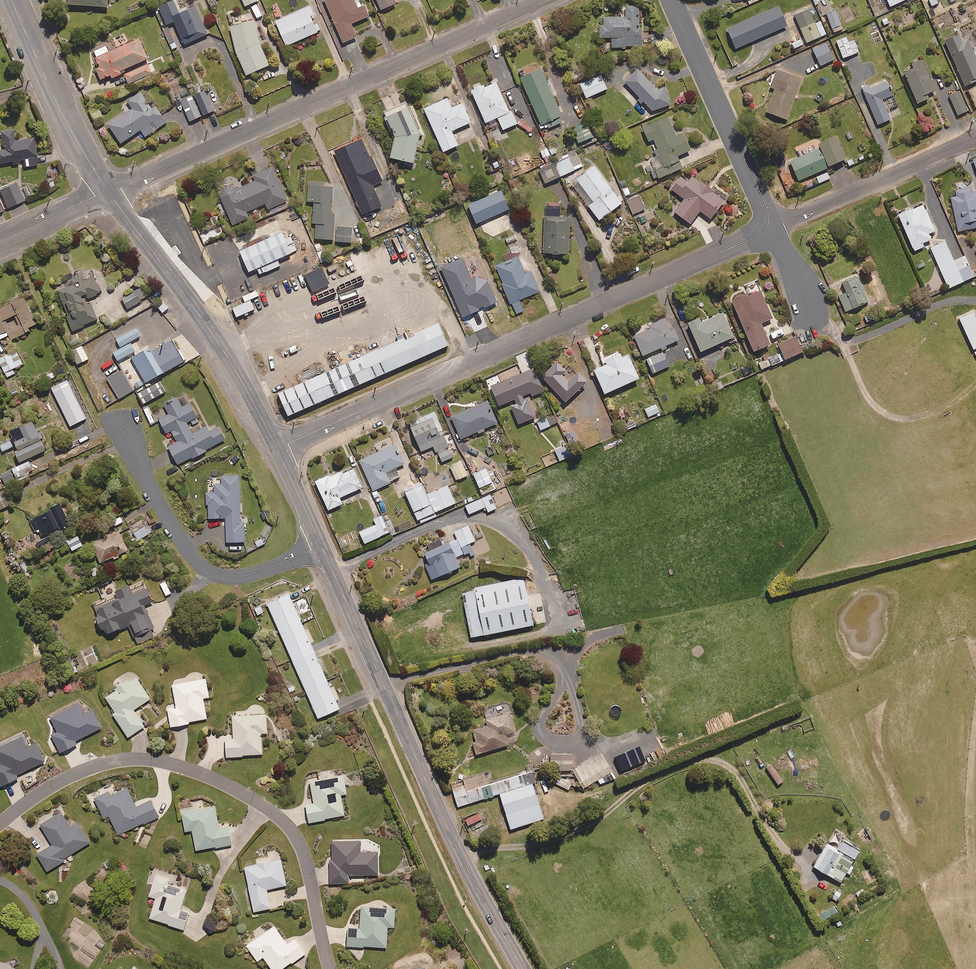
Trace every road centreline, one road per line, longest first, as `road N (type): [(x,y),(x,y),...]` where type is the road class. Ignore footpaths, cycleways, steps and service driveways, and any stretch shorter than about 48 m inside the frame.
road 1 (residential): [(769,223),(756,237),(277,449)]
road 2 (residential): [(0,824),(72,775),(112,761),(194,769),(255,799),(296,834),(333,968)]
road 3 (residential): [(109,192),(541,0)]
road 4 (secondary): [(321,546),(477,889),(525,968)]
road 5 (secondary): [(109,192),(225,354),(277,449)]
road 6 (residential): [(321,546),(243,576),(204,568),(150,488),(121,428)]
road 7 (residential): [(671,0),(769,223)]
road 8 (residential): [(975,137),(769,223)]
road 9 (secondary): [(109,192),(70,131),(12,0)]

